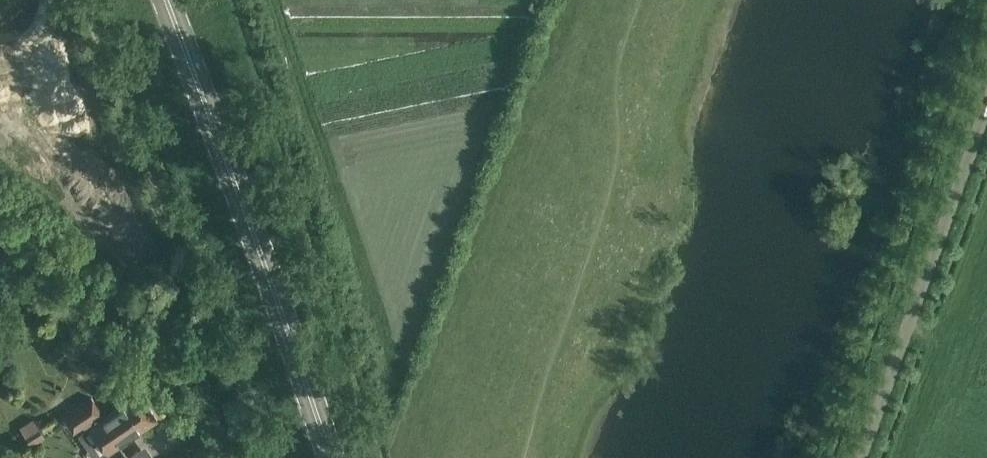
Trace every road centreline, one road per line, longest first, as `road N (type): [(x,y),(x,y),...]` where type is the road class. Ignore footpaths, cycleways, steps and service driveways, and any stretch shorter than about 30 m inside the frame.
road 1 (primary): [(331,457),(165,0)]
road 2 (unclassified): [(862,457),(986,106)]
road 3 (unclassified): [(228,457),(203,411),(106,286),(0,187)]

